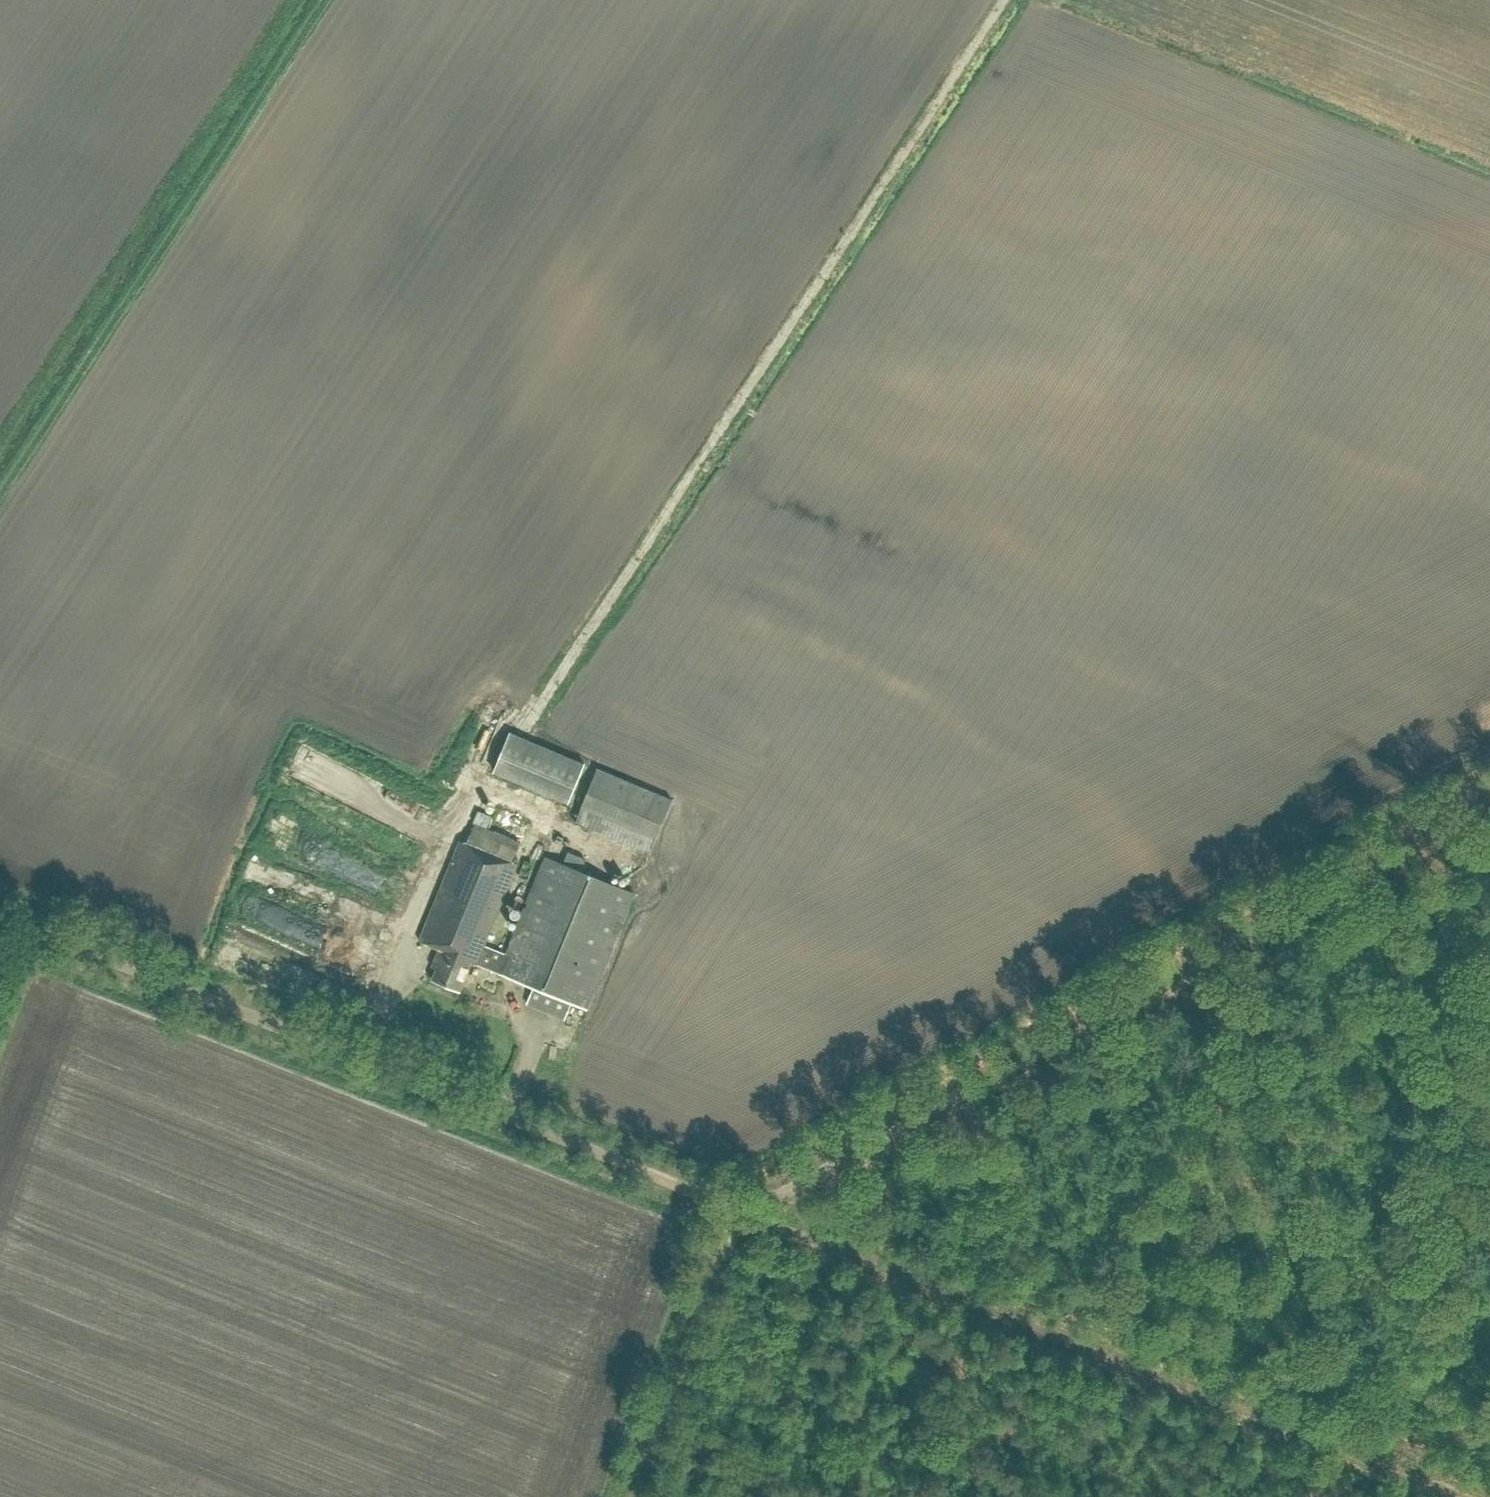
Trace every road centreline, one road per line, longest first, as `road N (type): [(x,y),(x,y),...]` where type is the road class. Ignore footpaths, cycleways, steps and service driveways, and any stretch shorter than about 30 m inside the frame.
road 1 (unclassified): [(1489,801),(772,1199),(749,1204),(717,1199),(0,916)]
road 2 (track): [(629,1496),(738,1204),(923,1285),(1462,1496)]
road 3 (track): [(515,717),(532,712),(1003,0)]

